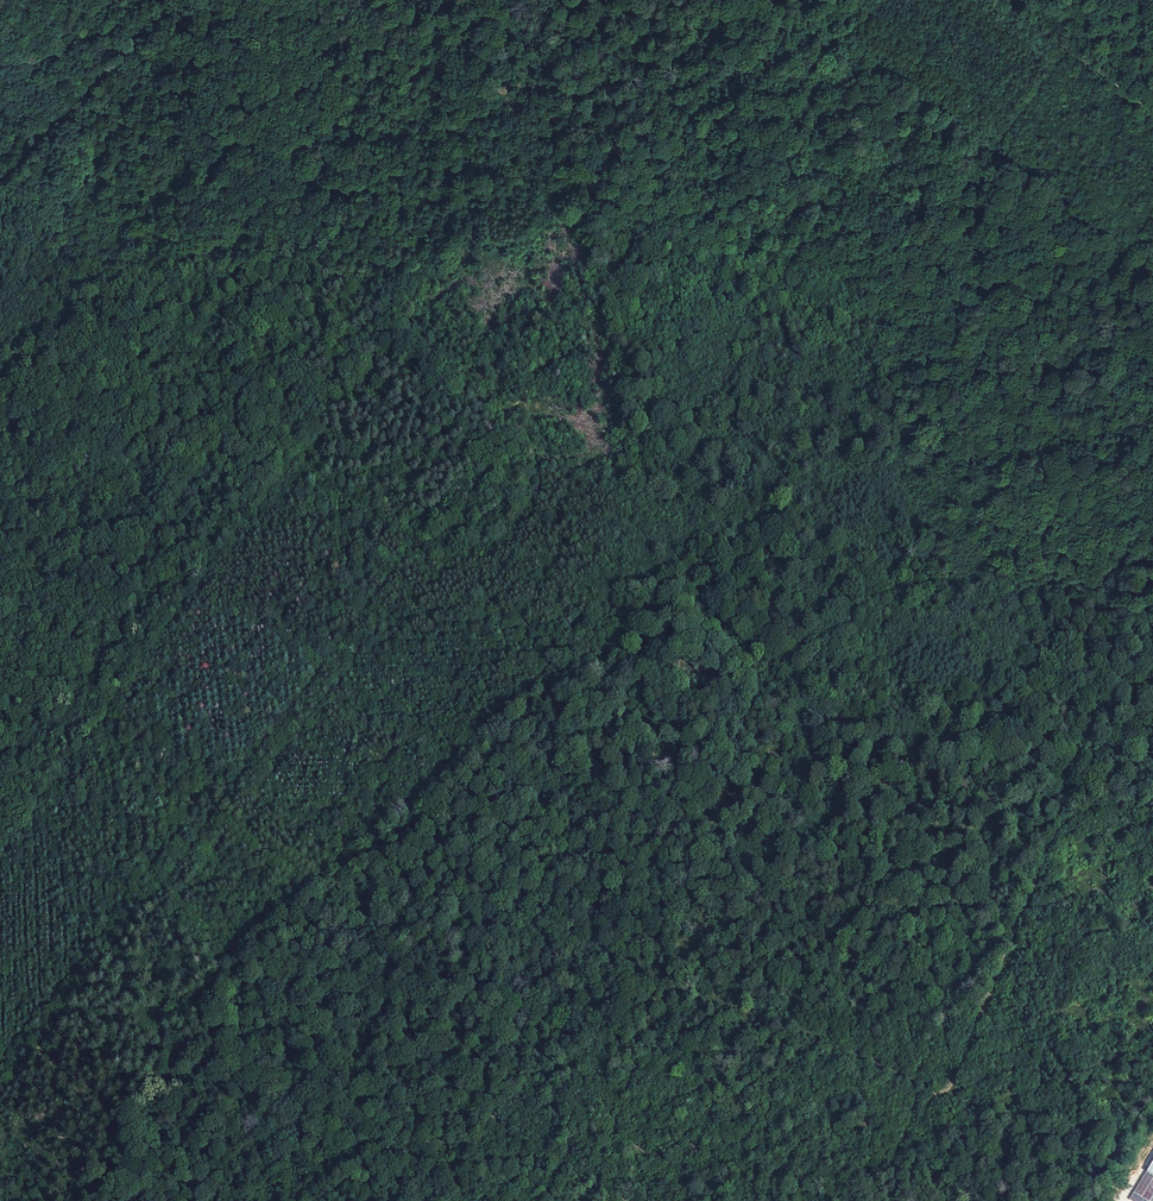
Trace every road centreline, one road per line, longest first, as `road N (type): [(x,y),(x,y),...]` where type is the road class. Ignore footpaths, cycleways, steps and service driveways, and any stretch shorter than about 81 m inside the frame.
road 1 (track): [(0,178),(34,133),(161,32),(181,0)]
road 2 (track): [(1001,0),(1152,116)]

